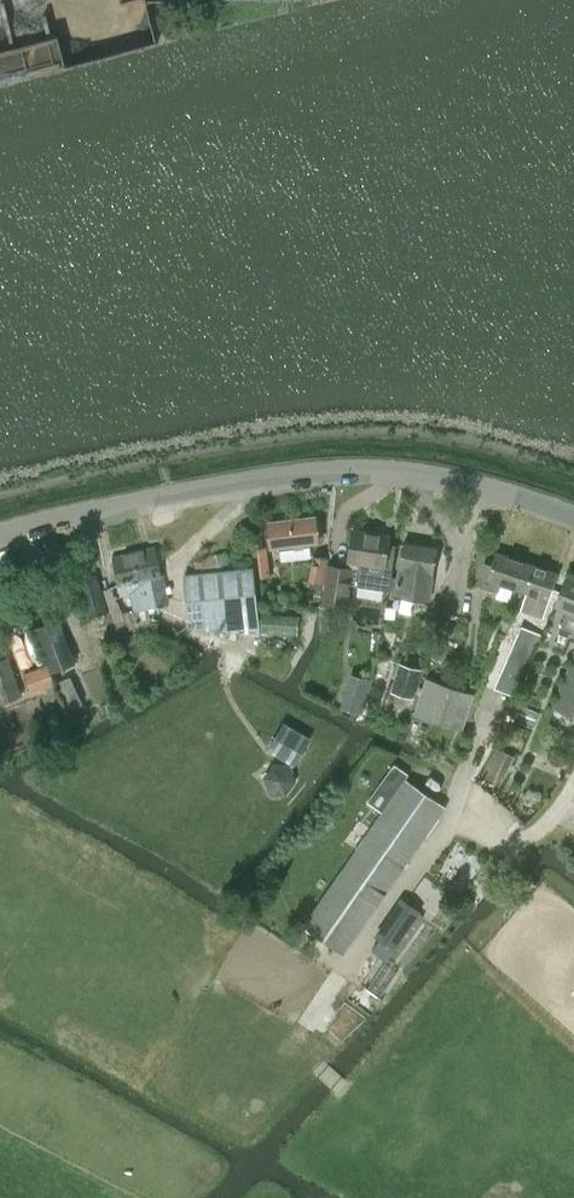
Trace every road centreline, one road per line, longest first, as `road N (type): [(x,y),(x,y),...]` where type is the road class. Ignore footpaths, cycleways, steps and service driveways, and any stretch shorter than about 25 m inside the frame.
road 1 (unclassified): [(0,535),(127,505),(349,472),(458,482),(573,520)]

